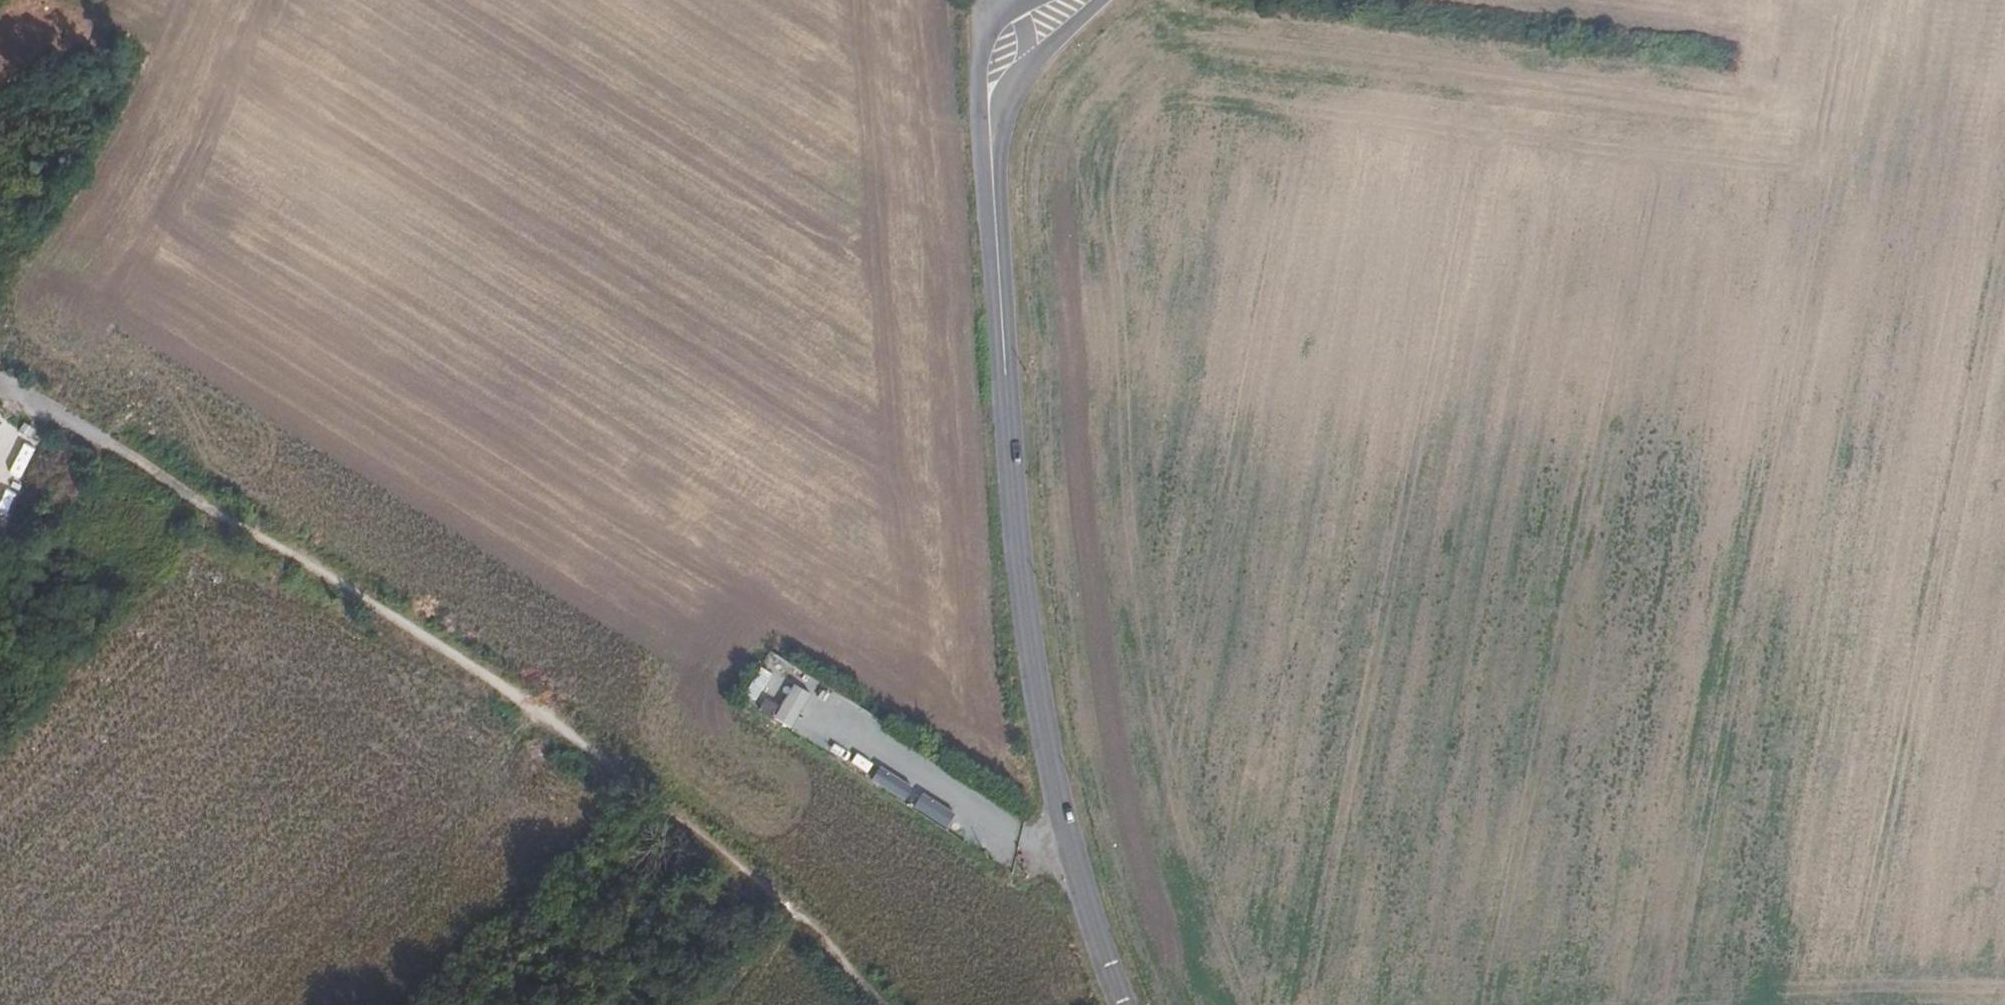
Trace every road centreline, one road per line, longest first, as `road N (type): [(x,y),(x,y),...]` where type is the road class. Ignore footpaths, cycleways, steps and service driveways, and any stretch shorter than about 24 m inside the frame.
road 1 (tertiary): [(1077,0),(990,62),(988,95),(1023,611),(1064,817),(1130,1004)]
road 2 (track): [(143,466),(524,704)]

